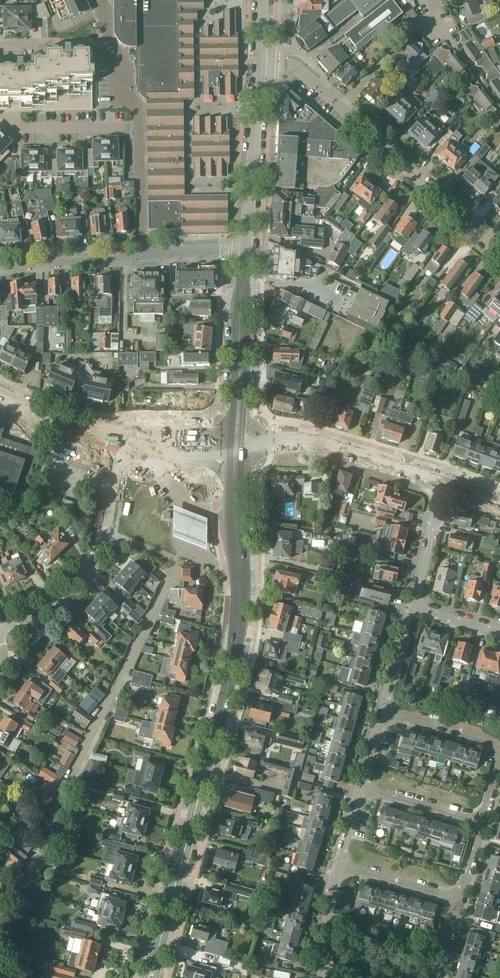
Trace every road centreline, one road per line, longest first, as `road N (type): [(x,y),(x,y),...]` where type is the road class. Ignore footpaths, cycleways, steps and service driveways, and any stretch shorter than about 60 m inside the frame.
road 1 (secondary): [(150,977),(234,664),(240,446)]
road 2 (residential): [(32,881),(172,571),(169,558),(102,533)]
road 3 (primary): [(240,432),(91,426),(0,389)]
road 4 (residential): [(499,256),(341,105)]
road 5 (primary): [(441,484),(339,443),(240,432)]
road 6 (primary): [(240,446),(333,454),(441,484)]
road 7 (tertiary): [(246,251),(261,62)]
road 8 (tertiary): [(240,432),(246,251)]
road 9 (residential): [(102,533),(79,578),(27,620),(0,629)]
road 10 (residential): [(0,266),(142,256)]
road 11 (unclassified): [(8,120),(18,128),(141,126)]
road 12 (residential): [(141,126),(98,0)]
road 13 (unclassified): [(142,256),(141,126)]
road 14 (residential): [(499,754),(496,744),(383,711)]
road 15 (residential): [(482,822),(359,787)]
road 16 (residential): [(458,902),(336,867)]
road 17 (residential): [(341,105),(430,16)]

